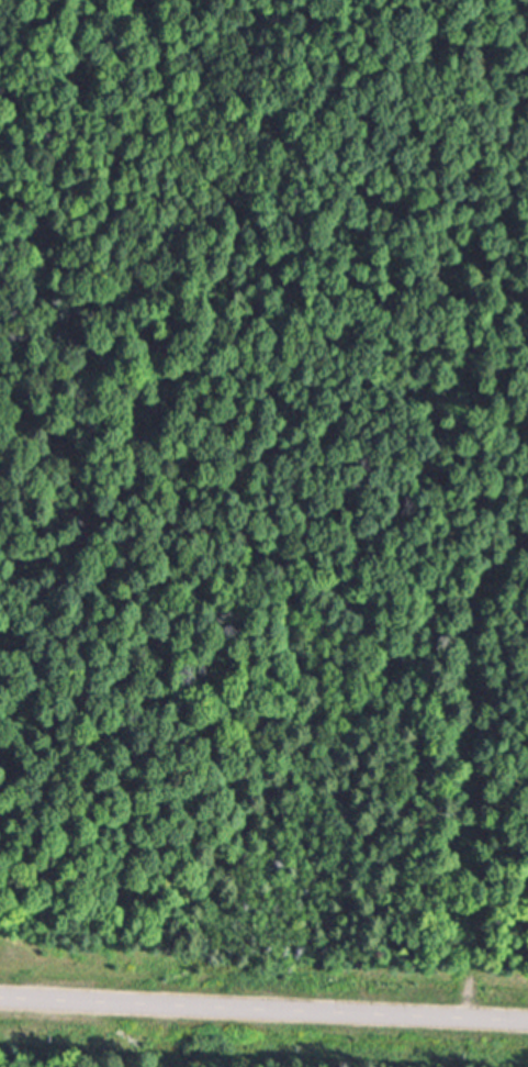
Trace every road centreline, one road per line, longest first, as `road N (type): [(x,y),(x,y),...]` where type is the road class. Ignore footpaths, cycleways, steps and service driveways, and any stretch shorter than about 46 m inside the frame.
road 1 (secondary): [(527,1019),(0,996)]

